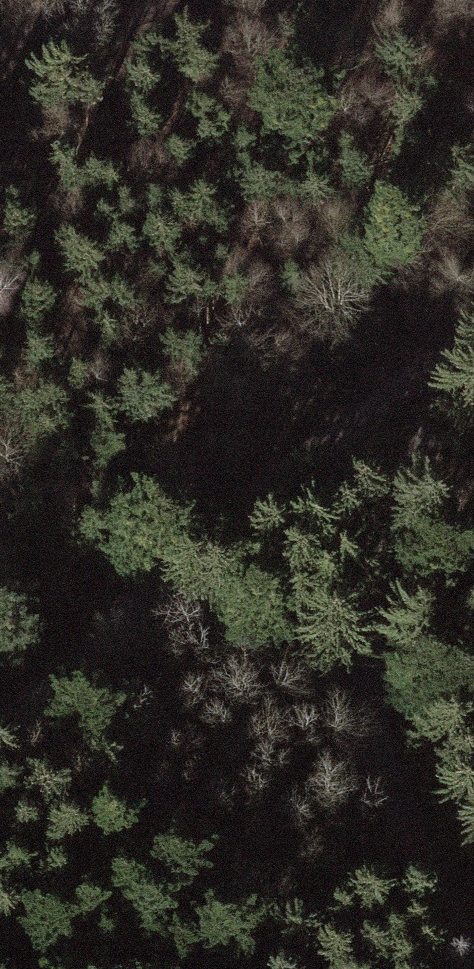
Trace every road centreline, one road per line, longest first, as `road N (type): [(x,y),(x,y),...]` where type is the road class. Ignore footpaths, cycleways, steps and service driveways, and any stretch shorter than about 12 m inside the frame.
road 1 (track): [(0,734),(74,677),(277,476),(473,335)]
road 2 (track): [(473,959),(409,850),(360,716),(250,659),(126,621)]
road 3 (track): [(360,716),(361,602),(446,356)]
road 4 (track): [(0,45),(156,0)]

